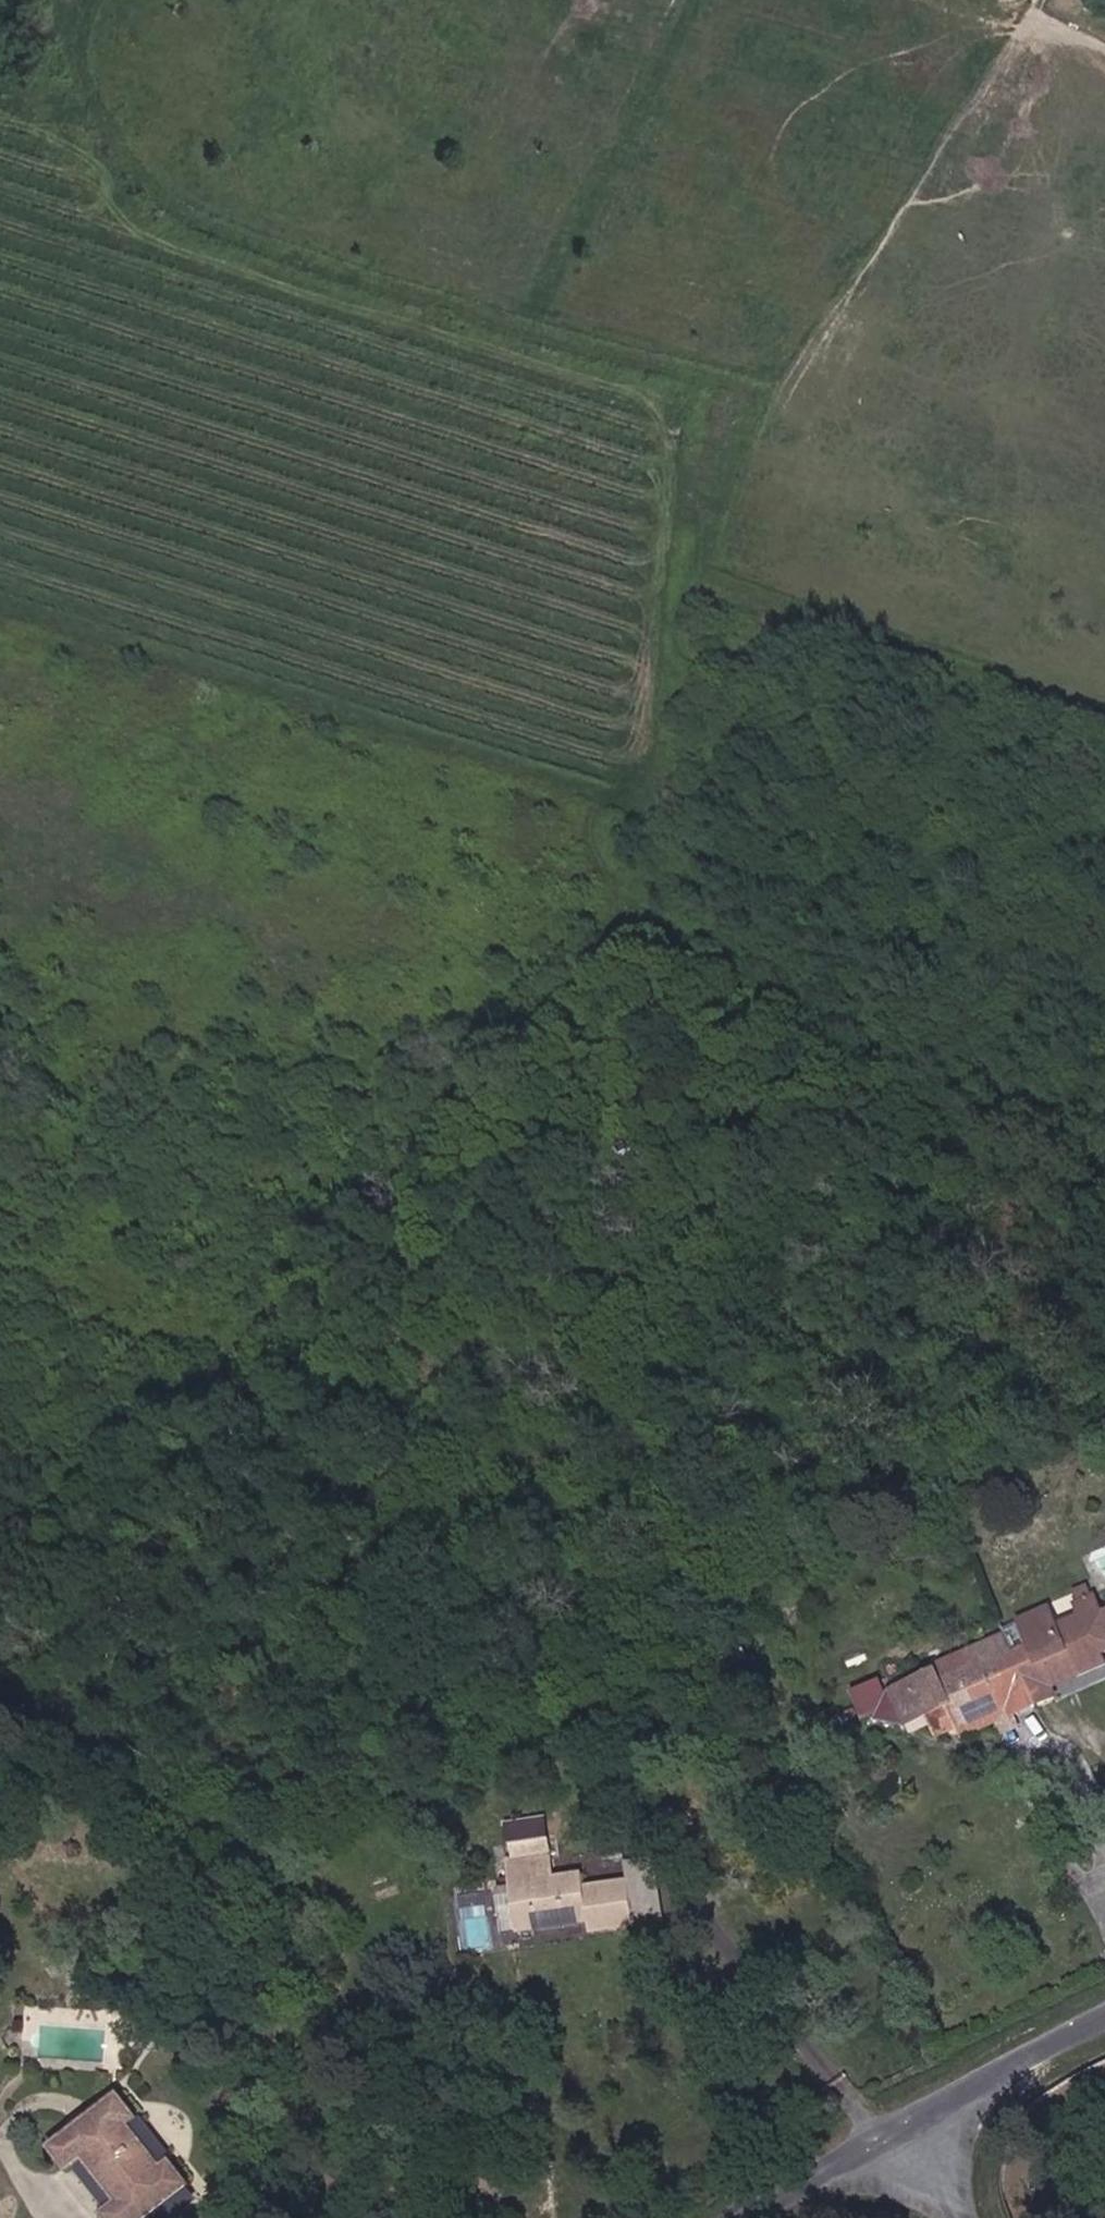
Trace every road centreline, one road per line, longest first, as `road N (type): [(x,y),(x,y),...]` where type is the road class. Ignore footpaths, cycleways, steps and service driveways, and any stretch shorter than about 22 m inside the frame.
road 1 (residential): [(890,2129),(1104,2019)]
road 2 (residential): [(743,2217),(890,2129)]

